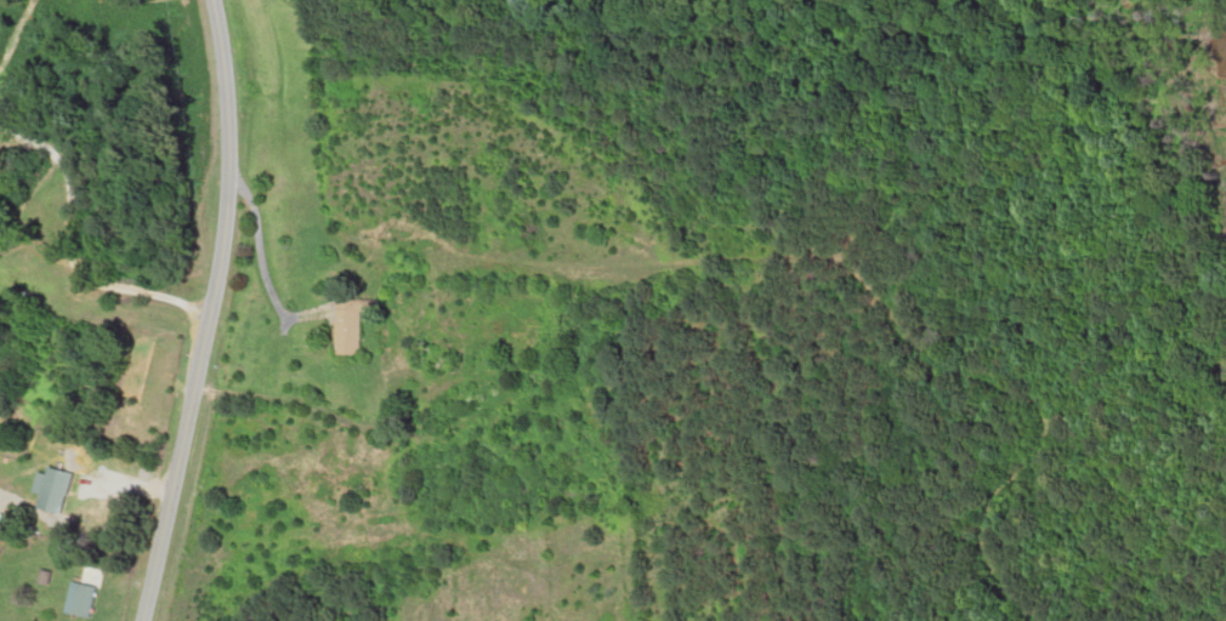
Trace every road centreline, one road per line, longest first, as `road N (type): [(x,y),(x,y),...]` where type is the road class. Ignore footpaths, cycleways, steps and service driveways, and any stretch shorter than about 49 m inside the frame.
road 1 (tertiary): [(114,620),(193,255),(193,59),(166,0)]
road 2 (residential): [(0,61),(78,115),(193,177)]

